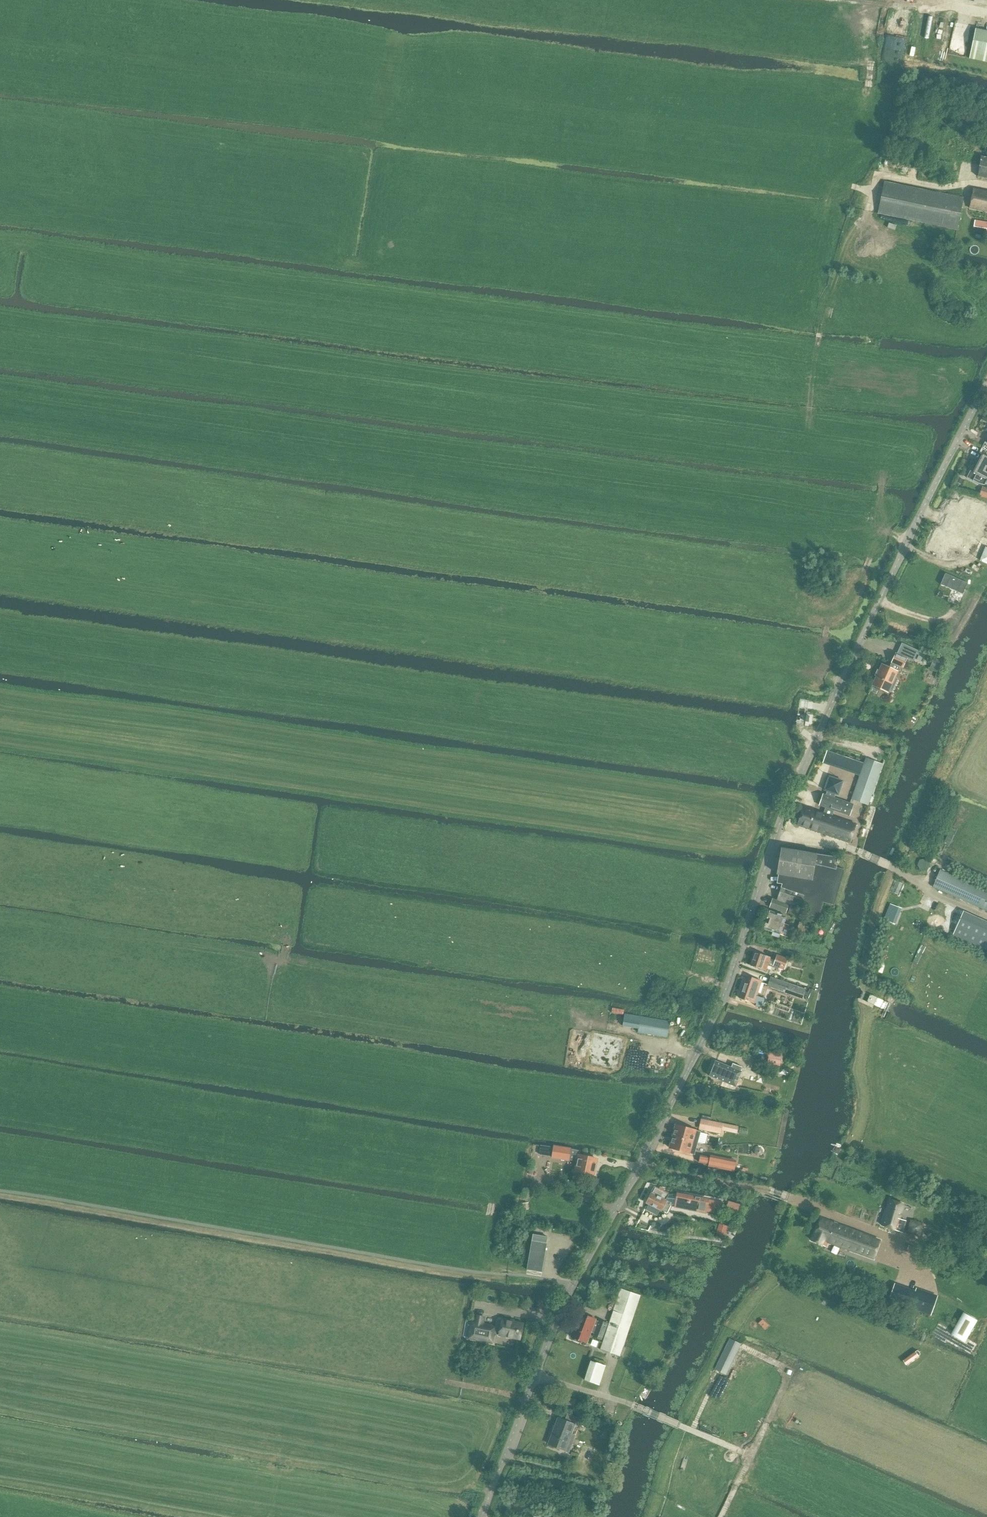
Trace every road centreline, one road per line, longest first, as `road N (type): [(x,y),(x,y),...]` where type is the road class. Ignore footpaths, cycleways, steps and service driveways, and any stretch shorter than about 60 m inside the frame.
road 1 (unclassified): [(481,1516),(572,1287),(722,998),(777,831),(835,696),(986,382)]
road 2 (track): [(745,1348),(792,1371),(721,1516)]

